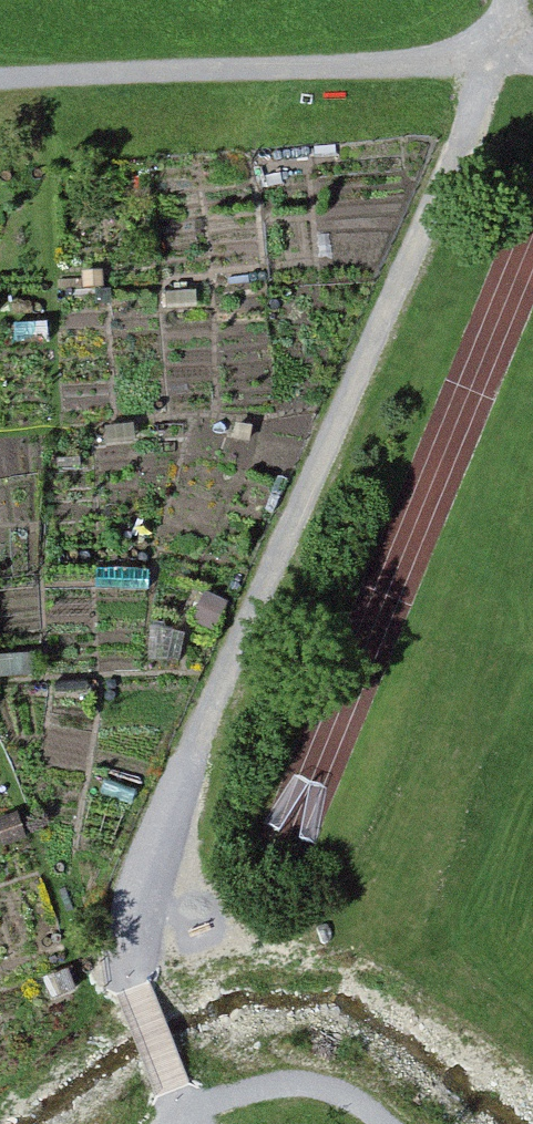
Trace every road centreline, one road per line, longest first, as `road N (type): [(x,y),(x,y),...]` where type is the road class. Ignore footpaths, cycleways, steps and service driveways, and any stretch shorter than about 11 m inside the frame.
road 1 (track): [(134,986),(130,941),(148,875),(512,0)]
road 2 (residential): [(492,57),(0,79)]
road 3 (track): [(190,1112),(294,1075),(347,1091),(387,1123)]

